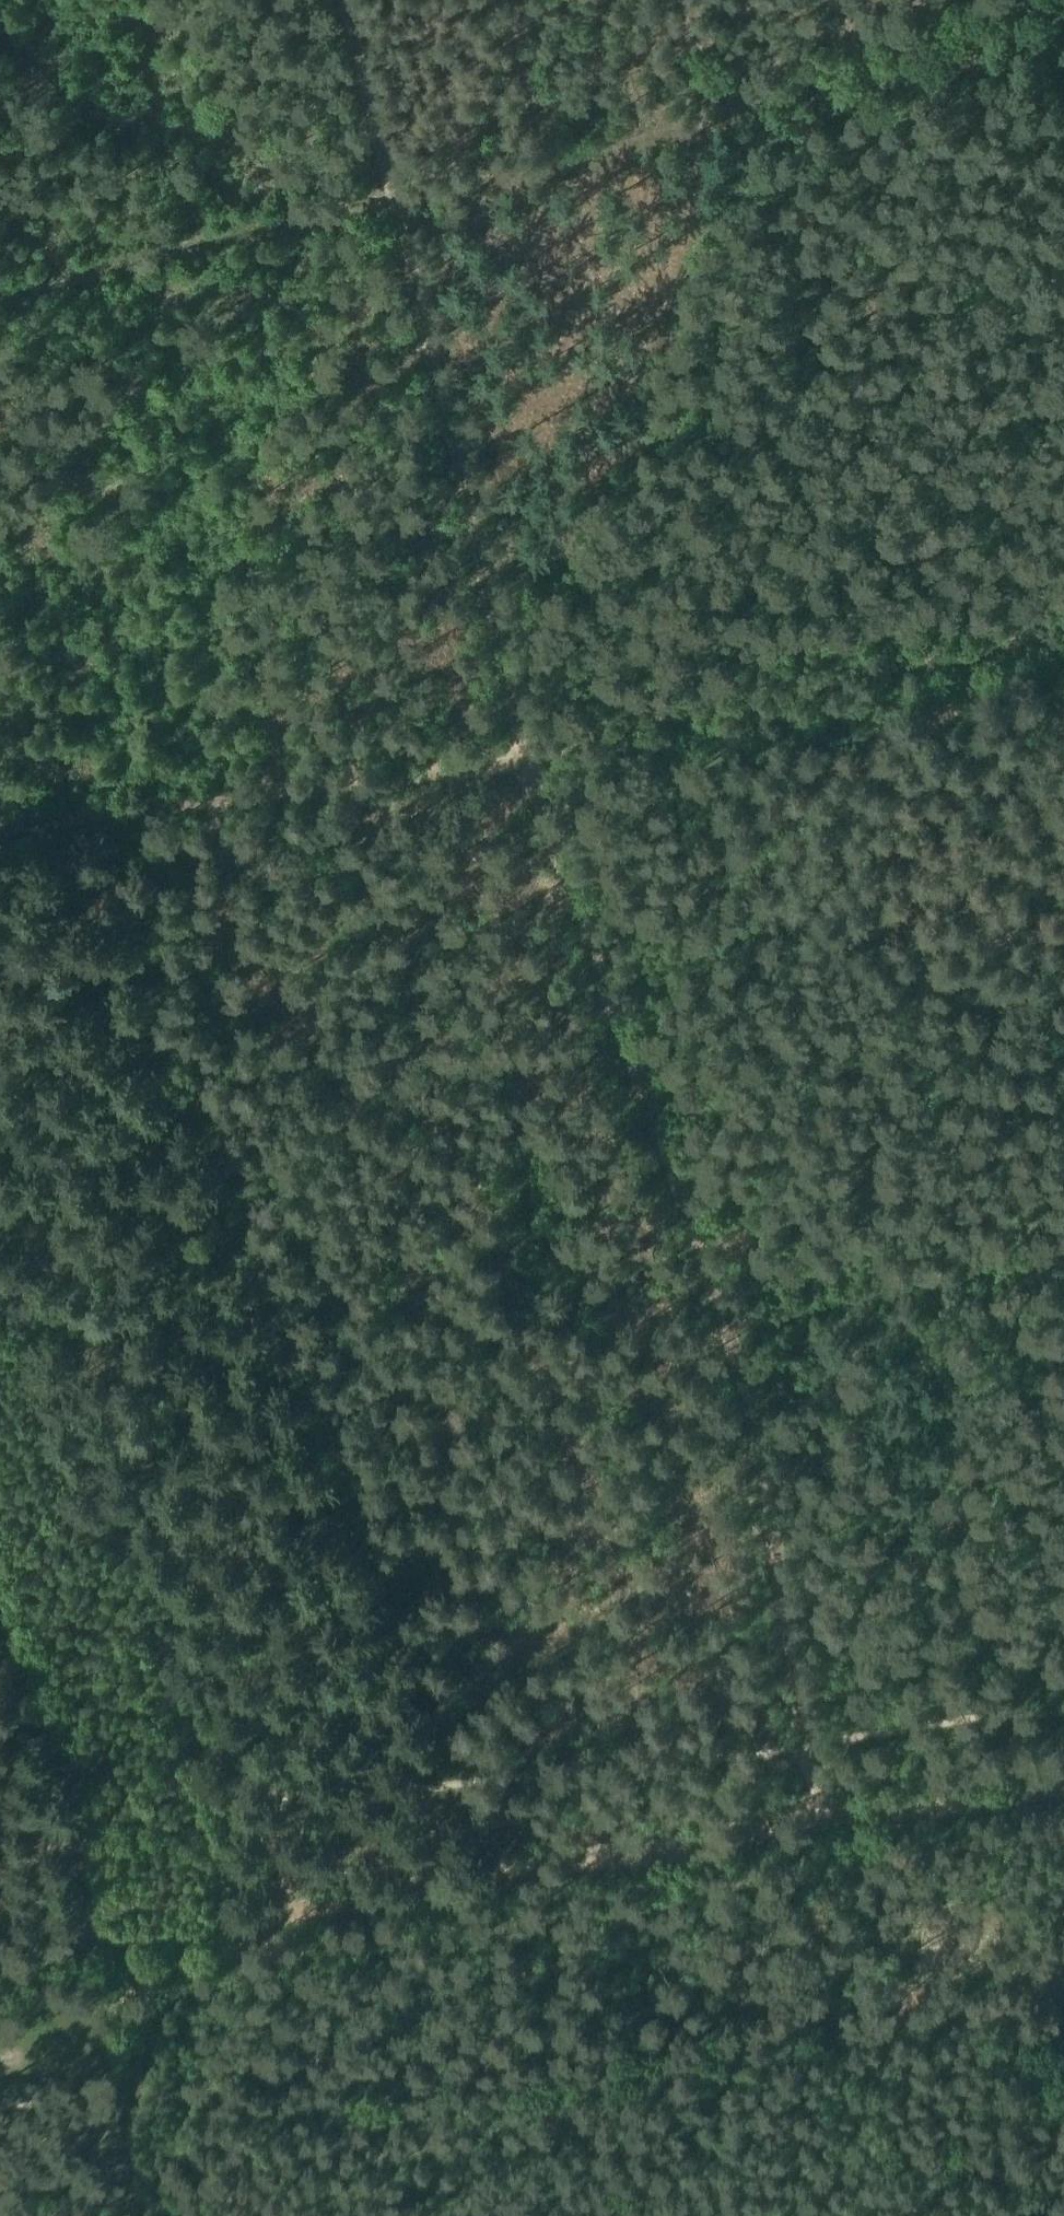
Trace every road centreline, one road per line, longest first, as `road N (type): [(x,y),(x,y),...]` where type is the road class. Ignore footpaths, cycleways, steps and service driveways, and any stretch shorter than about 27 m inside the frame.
road 1 (track): [(729,1328),(556,835),(356,0)]
road 2 (track): [(300,1910),(1063,1778)]
road 3 (track): [(0,1582),(126,1939)]
road 4 (track): [(1063,1249),(729,1328)]
road 5 (track): [(300,1910),(0,1960)]

